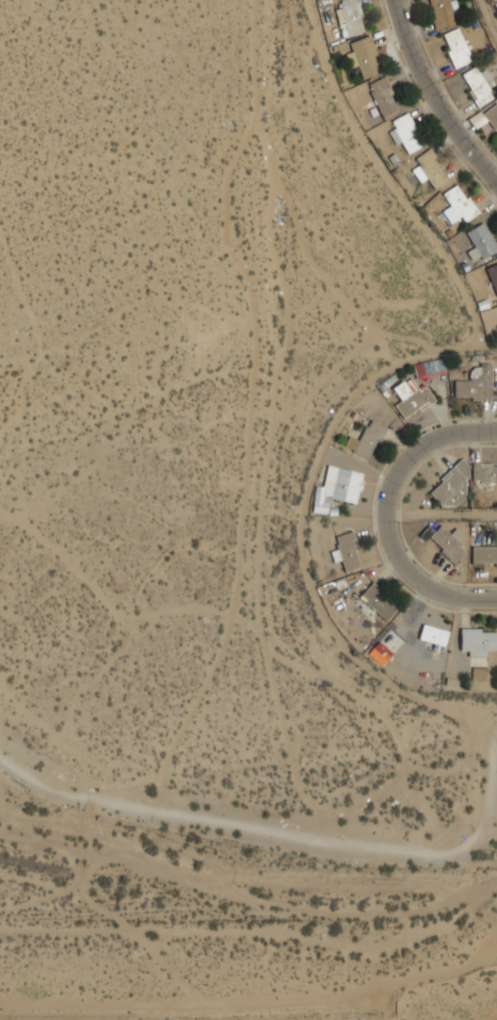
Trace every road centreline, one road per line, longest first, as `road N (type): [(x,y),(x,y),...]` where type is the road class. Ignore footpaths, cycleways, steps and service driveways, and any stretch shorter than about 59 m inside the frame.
road 1 (residential): [(496,598),(426,586),(394,547),(393,482),(414,452),(443,433)]
road 2 (residential): [(398,0),(442,109),(496,179)]

